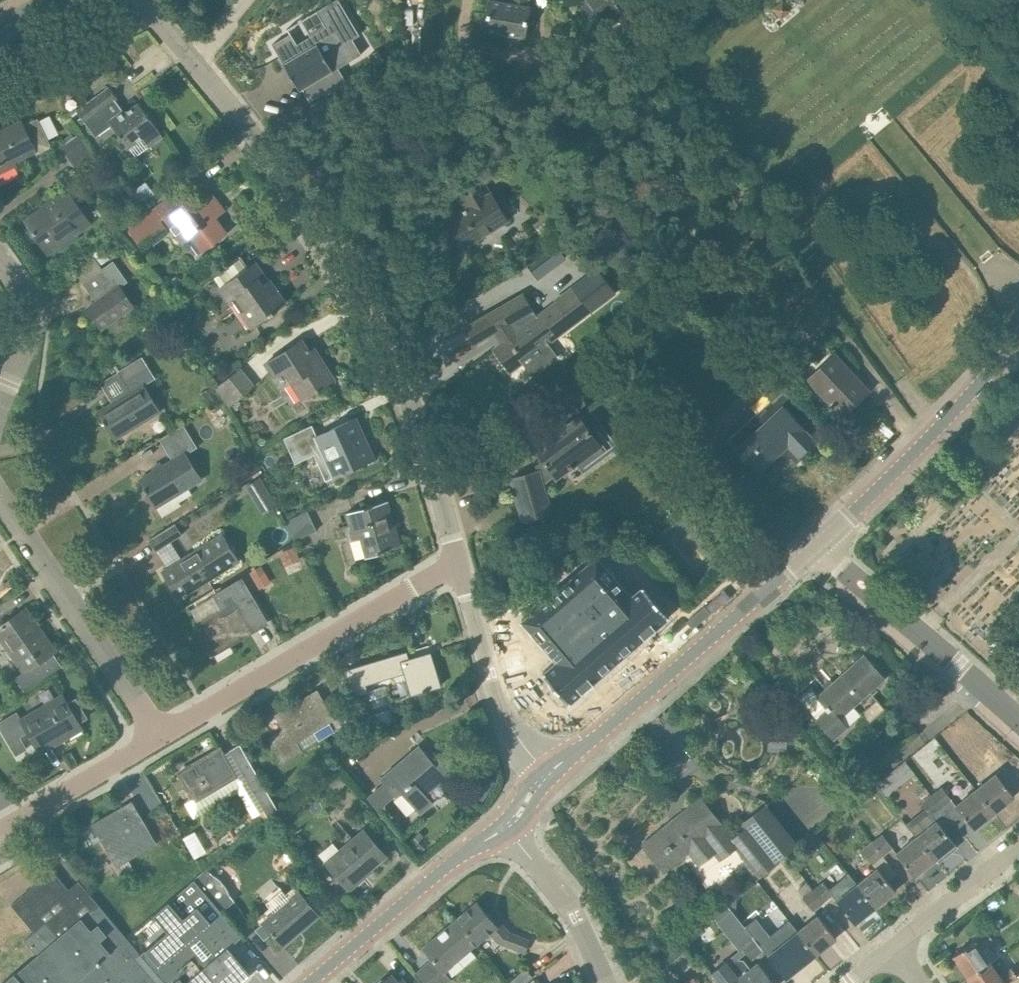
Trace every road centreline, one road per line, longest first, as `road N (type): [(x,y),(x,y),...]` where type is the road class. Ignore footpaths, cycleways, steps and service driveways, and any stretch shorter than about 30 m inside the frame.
road 1 (residential): [(458,562),(419,427),(383,344),(304,210),(143,0)]
road 2 (secondary): [(550,776),(814,548)]
road 3 (residential): [(158,738),(458,562)]
road 4 (secondary): [(814,548),(1018,340)]
road 5 (residential): [(158,738),(0,496)]
road 6 (tertiary): [(1018,723),(814,548)]
road 7 (secondary): [(310,982),(511,822)]
road 8 (residential): [(550,776),(512,726),(458,562)]
road 9 (residential): [(608,982),(569,899),(511,822)]
road 10 (residential): [(0,830),(158,738)]
road 11 (residential): [(0,407),(28,332),(25,295),(0,259)]
road 12 (residential): [(901,947),(1018,850)]

